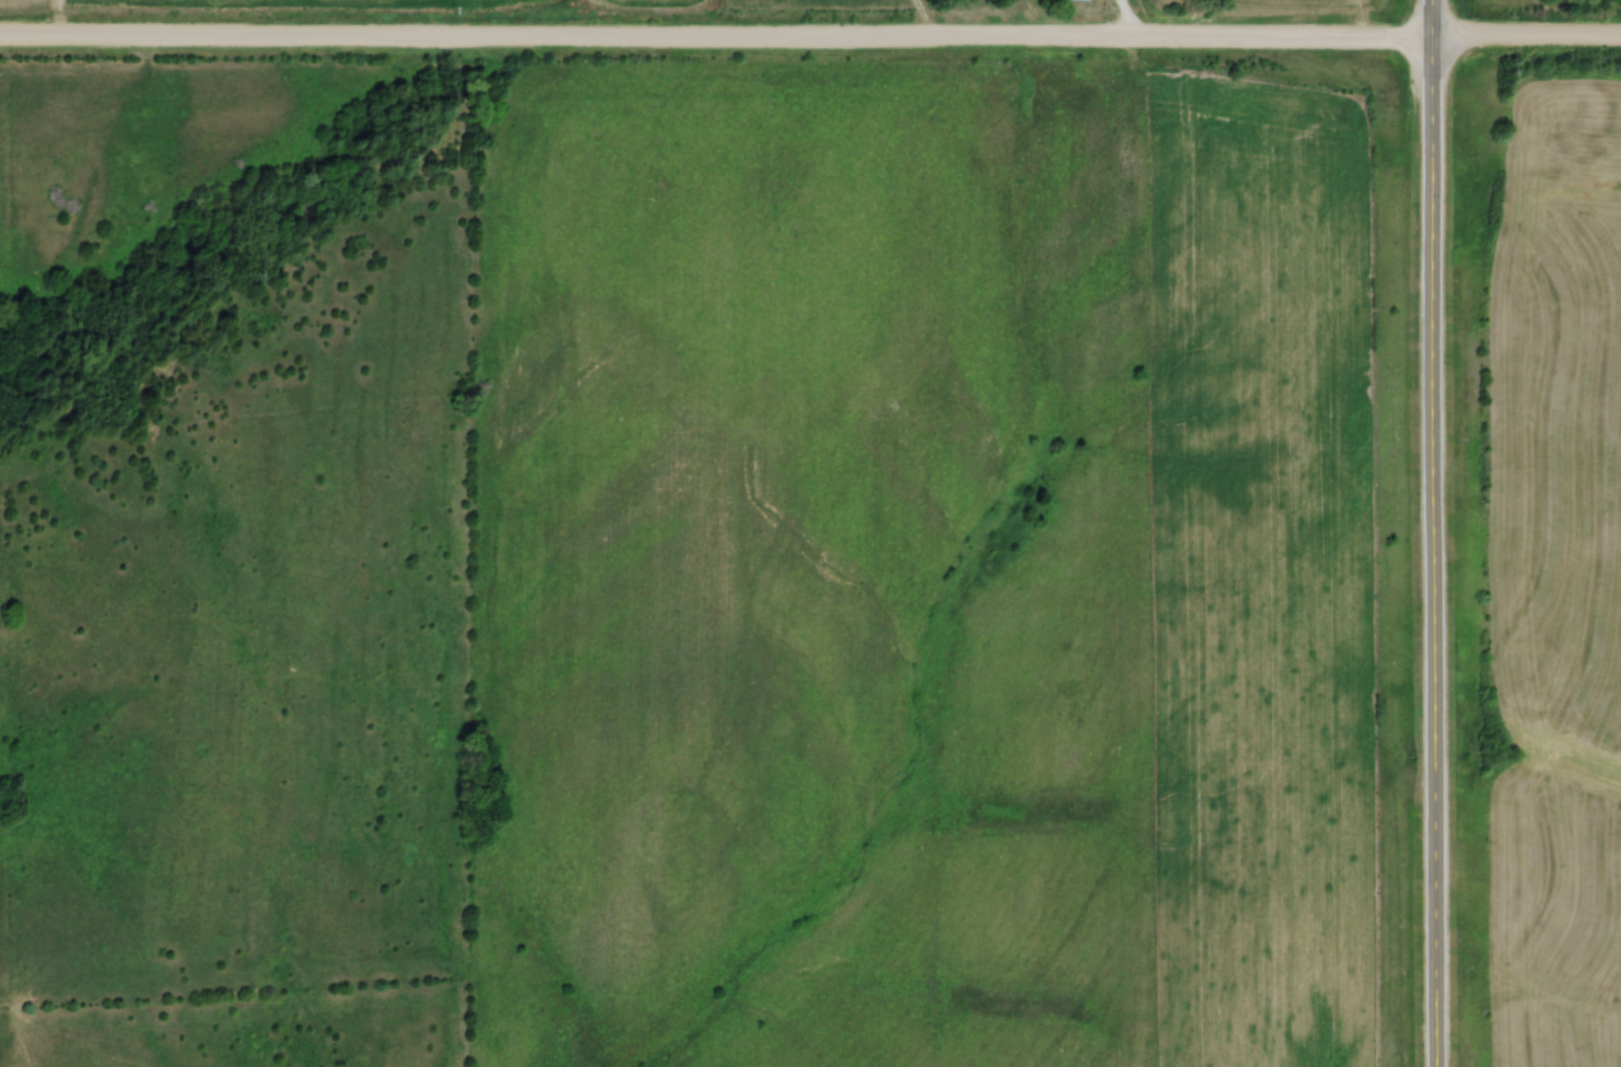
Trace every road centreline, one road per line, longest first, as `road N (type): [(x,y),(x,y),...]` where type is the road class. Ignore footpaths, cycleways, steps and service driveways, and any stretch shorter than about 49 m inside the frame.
road 1 (residential): [(1620,46),(0,40)]
road 2 (secondary): [(1432,1066),(1428,0)]

